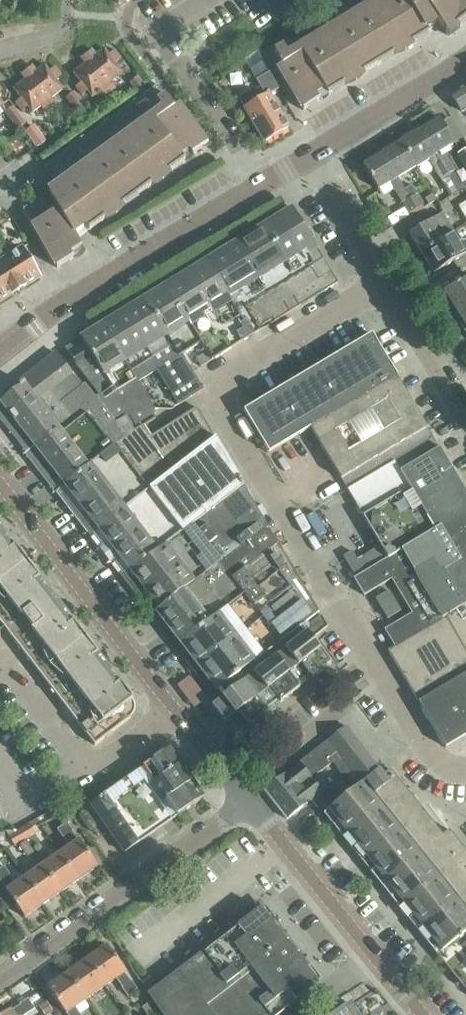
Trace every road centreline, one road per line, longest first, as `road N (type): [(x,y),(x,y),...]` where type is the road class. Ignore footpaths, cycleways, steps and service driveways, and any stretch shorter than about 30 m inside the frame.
road 1 (residential): [(465,765),(421,753),(221,401),(225,387),(388,284)]
road 2 (unclassified): [(253,803),(0,484)]
road 3 (unclassified): [(253,803),(97,924),(0,976)]
road 4 (unclassified): [(427,1014),(253,803)]
road 5 (residential): [(33,323),(254,186)]
road 6 (residential): [(254,186),(200,91),(171,61),(170,26),(209,0)]
road 7 (residential): [(309,154),(465,58)]
road 8 (residential): [(465,417),(388,284)]
road 9 (residential): [(388,284),(309,154)]

